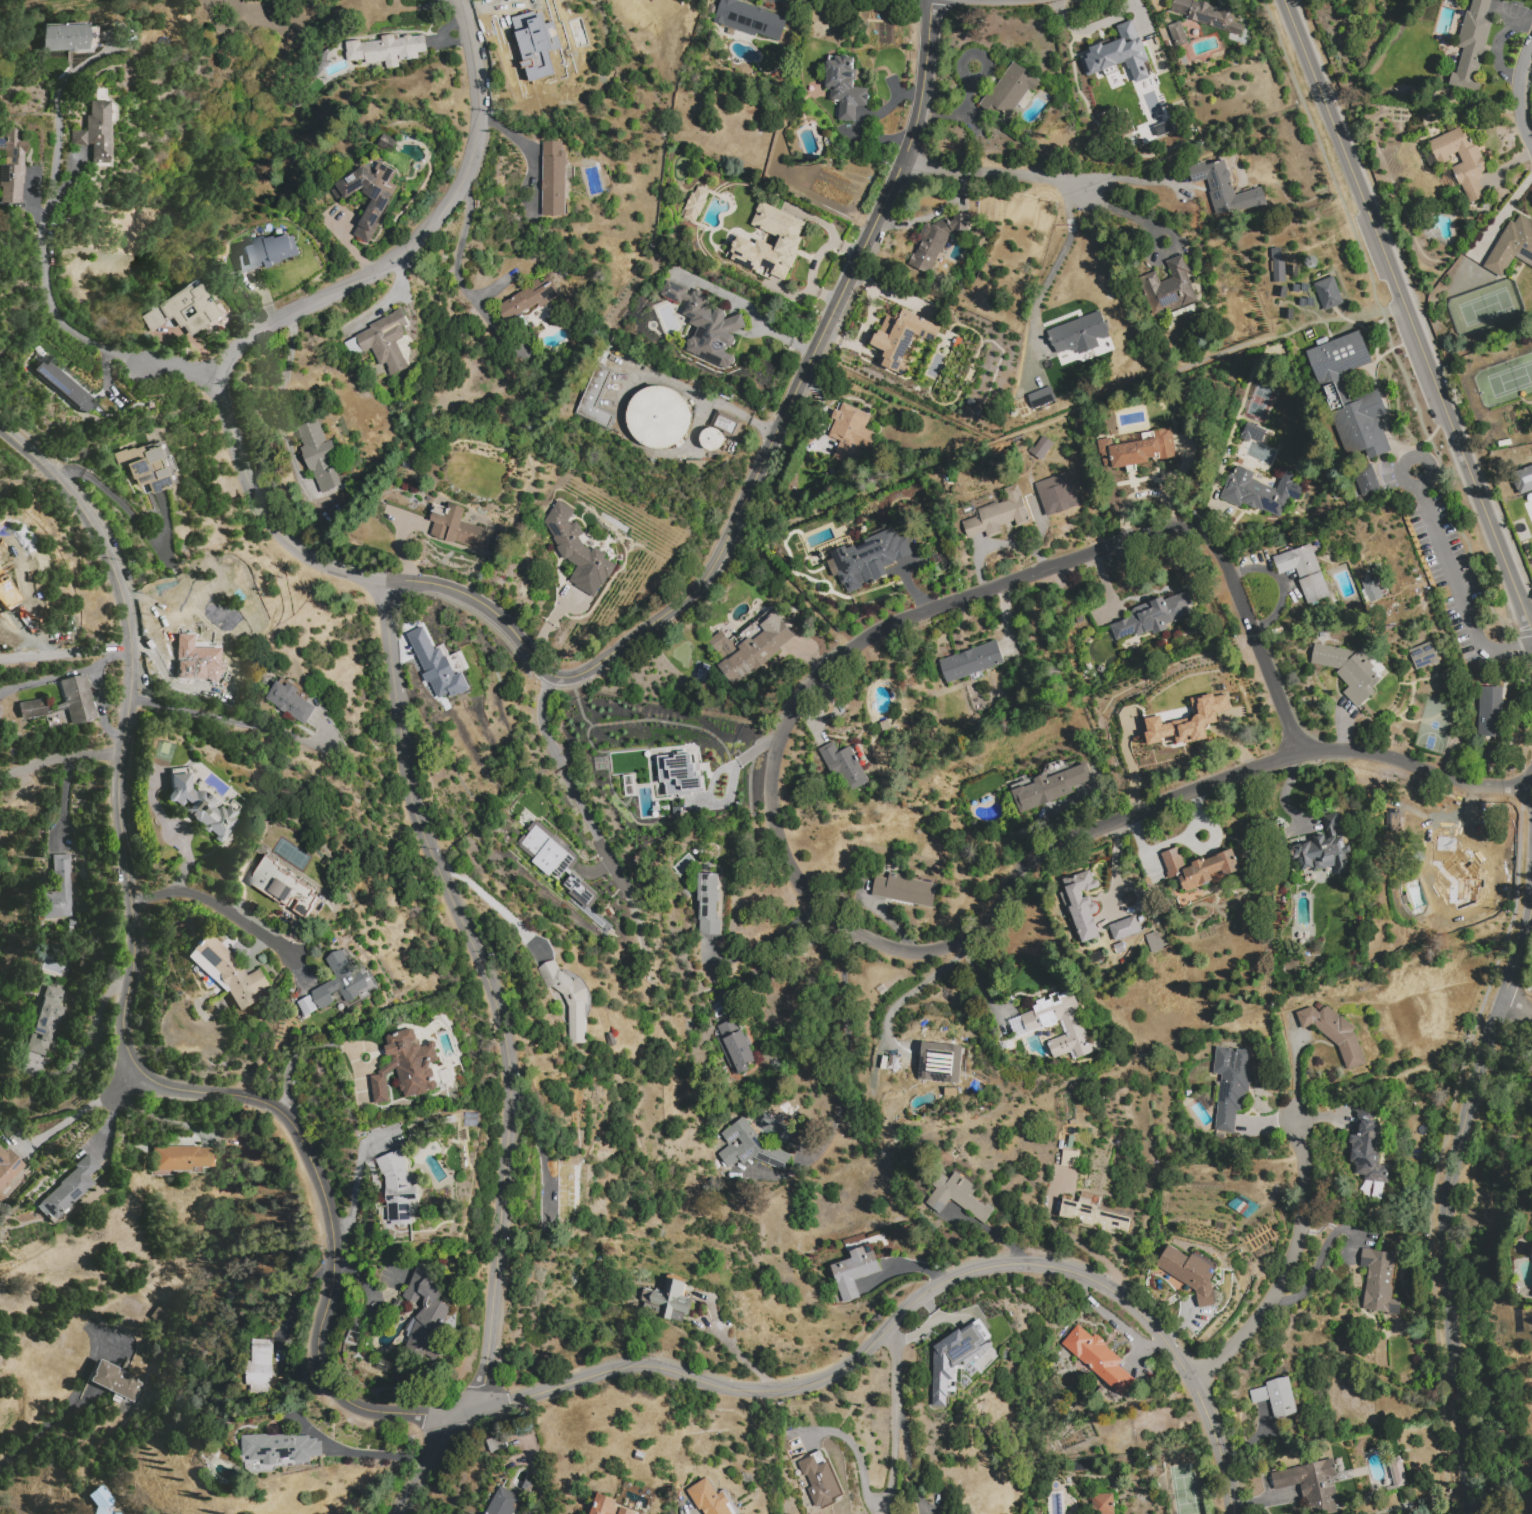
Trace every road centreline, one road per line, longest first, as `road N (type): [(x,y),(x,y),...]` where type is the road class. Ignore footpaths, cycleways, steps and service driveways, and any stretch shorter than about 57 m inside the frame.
road 1 (residential): [(480,1411),(507,1154),(507,1052),(490,988),(418,811),(382,581),(315,559),(275,529),(246,474),(221,393),(222,373),(240,343),(380,270),(450,202),(477,129),(472,44),(452,0)]
road 2 (residential): [(1220,551),(1300,752),(1038,853),(975,933),(955,946),(898,949),(824,914),(778,844),(772,764),(789,712),(846,653),(868,636),(1184,520),(1210,528),(1220,551)]
road 3 (residential): [(451,1419),(371,1412),(340,1399),(323,1377),(318,1346),(331,1289),(331,1215),(293,1126),(255,1099),(153,1083),(128,1052),(123,1015),(134,935),(123,779),(136,647),(128,587),(107,531),(0,416)]
road 4 (residential): [(382,581),(473,599),(507,624),(540,668),(564,678),(589,670),(708,573),(904,162),(923,88),(930,0)]
road 5 (residential): [(1231,1513),(1207,1409),(1153,1325),(1088,1278),(1028,1264),(965,1273),(911,1306),(842,1369),(790,1389),(732,1390),(632,1367),(451,1419)]
road 6 (tertiary): [(1531,627),(1283,0)]
road 7 (residential): [(1472,1513),(1447,1207),(1473,1090),(1531,905)]
road 8 (residential): [(222,373),(149,367),(106,351),(65,319),(40,221),(56,189),(59,84),(101,53)]
road 9 (residential): [(883,1333),(899,1371),(893,1496),(878,1504),(863,1491),(858,1453),(839,1434),(805,1432)]
road 10 (residential): [(1193,1379),(1253,1324),(1294,1256),(1306,1198),(1296,1118)]
road 11 (residential): [(1531,788),(1468,785),(1388,755),(1300,752)]
road 12 (residential): [(1086,191),(1063,179),(904,162)]

